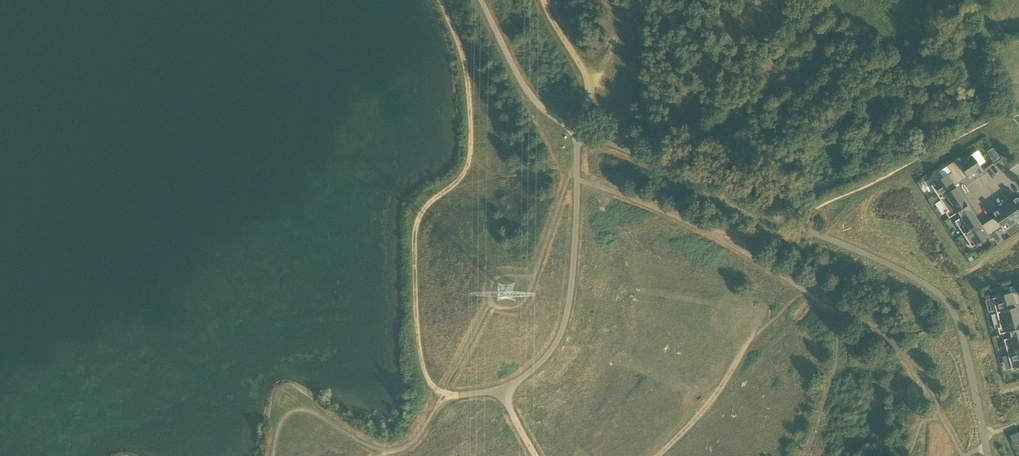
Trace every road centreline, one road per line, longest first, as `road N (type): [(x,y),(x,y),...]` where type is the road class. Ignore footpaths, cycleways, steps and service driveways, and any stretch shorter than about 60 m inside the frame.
road 1 (track): [(461,397),(445,399),(426,375),(418,342),(421,214),(463,179),(472,158),(467,57),(440,0)]
road 2 (track): [(461,397),(521,383),(564,334),(577,182)]
road 3 (track): [(795,221),(902,164),(1018,115)]
road 4 (track): [(744,352),(714,403),(659,455)]

